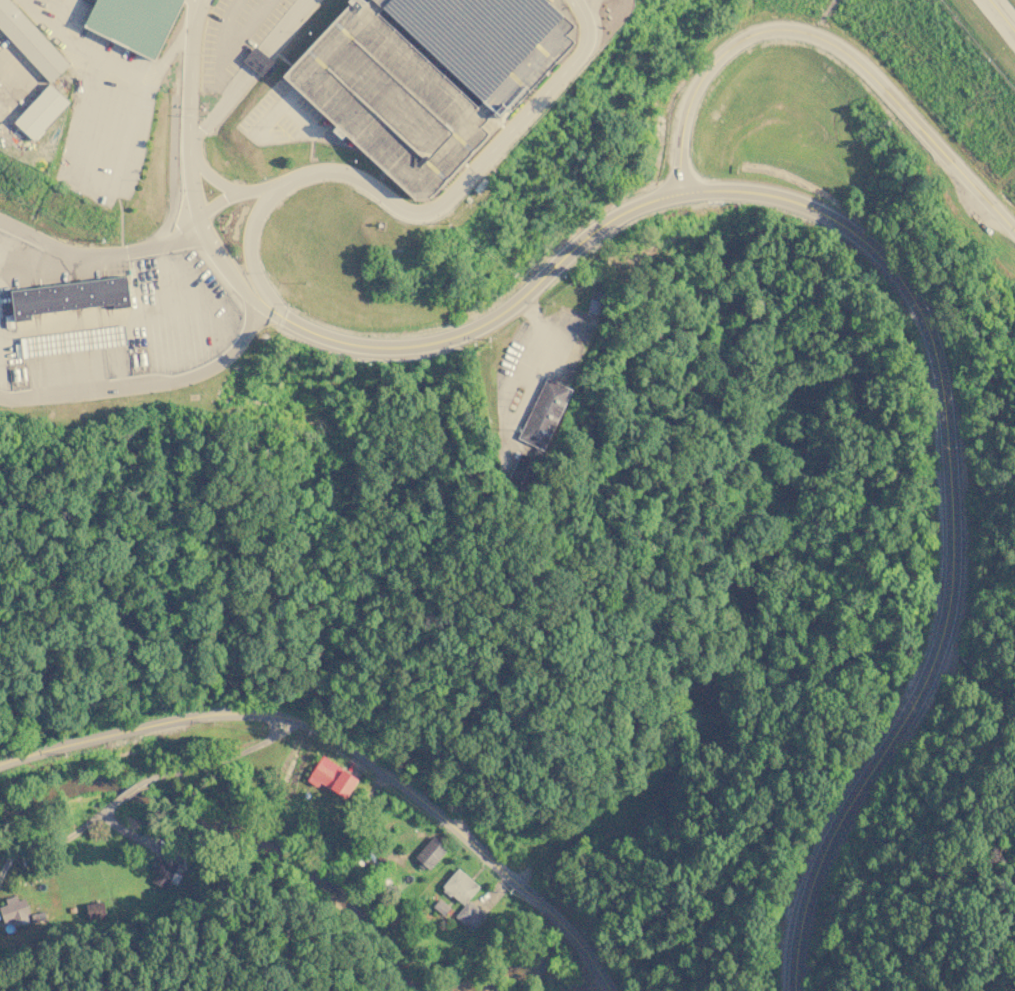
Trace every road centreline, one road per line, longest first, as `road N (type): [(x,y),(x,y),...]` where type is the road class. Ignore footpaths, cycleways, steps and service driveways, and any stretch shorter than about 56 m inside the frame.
road 1 (tertiary): [(269,307),(336,342),(436,342),(487,320),(625,209),(711,191),(818,211),(860,235),(903,279),(933,336),(943,387),(952,535),(941,631),(912,709),(834,830),(809,886),(794,990)]
road 2 (residential): [(0,764),(211,709),(287,710),(361,750),(463,833),(564,923),(609,990)]
road 3 (tertiary): [(285,182),(347,172),(404,210),(436,206),(584,47),(585,23),(574,0)]
road 4 (tertiary): [(204,0),(192,41),(188,145),(198,218)]
road 5 (residential): [(287,710),(244,747),(136,784)]
road 6 (tertiary): [(269,307),(249,245),(266,197),(285,182)]
road 7 (residential): [(115,803),(77,833),(19,852),(0,876)]

